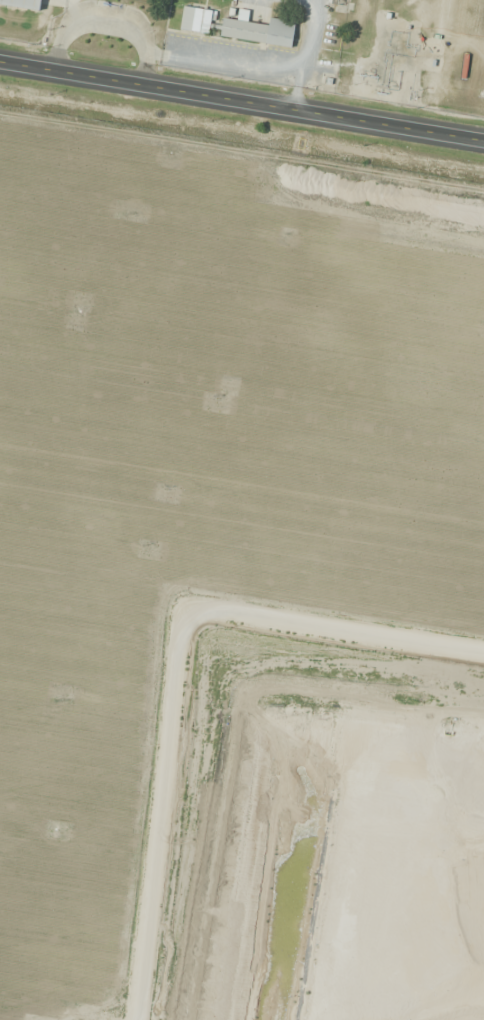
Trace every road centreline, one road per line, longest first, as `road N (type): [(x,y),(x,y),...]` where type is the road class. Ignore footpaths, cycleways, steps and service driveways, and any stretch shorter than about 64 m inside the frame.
road 1 (secondary): [(483,142),(0,62)]

